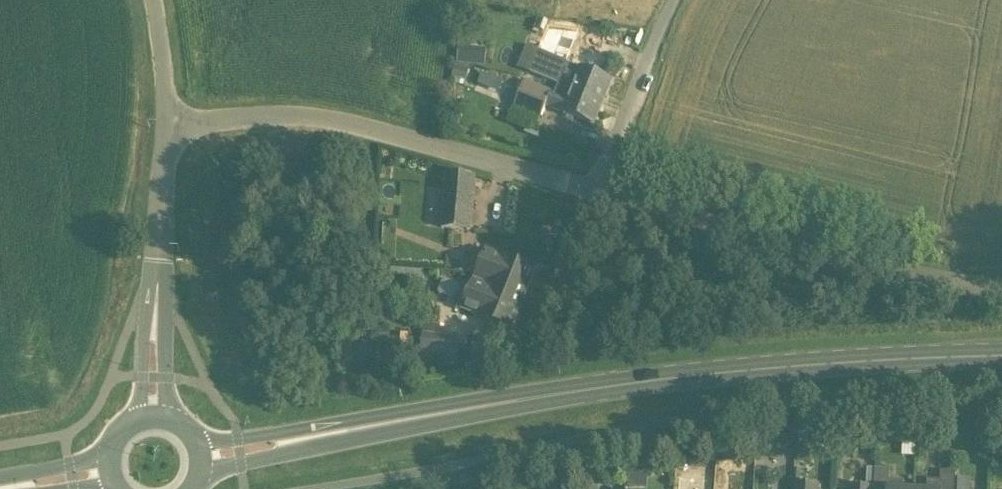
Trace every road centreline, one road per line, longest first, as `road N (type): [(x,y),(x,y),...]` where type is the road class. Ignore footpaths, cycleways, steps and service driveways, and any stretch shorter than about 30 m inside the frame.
road 1 (secondary): [(200,456),(571,394),(754,372),(1001,359)]
road 2 (unclassified): [(603,194),(352,127),(168,121)]
road 3 (unclassified): [(1001,292),(897,279),(603,194)]
road 4 (unclassified): [(156,417),(168,121)]
road 5 (unclassified): [(603,194),(683,0)]
road 6 (unclassified): [(168,121),(154,0)]

